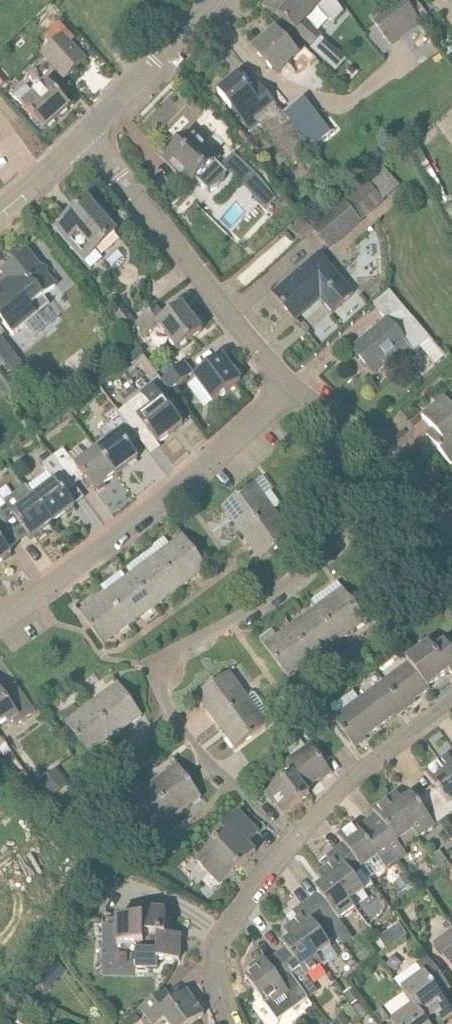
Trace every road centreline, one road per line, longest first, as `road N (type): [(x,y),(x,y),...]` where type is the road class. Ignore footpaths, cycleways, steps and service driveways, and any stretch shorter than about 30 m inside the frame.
road 1 (residential): [(288,846),(177,723),(164,676),(181,651),(309,571),(389,461)]
road 2 (residential): [(0,618),(109,546),(286,386)]
road 3 (residential): [(286,386),(86,133)]
road 4 (residential): [(288,846),(353,776),(451,702)]
road 5 (residential): [(228,1023),(215,987),(220,943),(288,846)]
road 6 (secondary): [(86,133),(205,0)]
road 7 (residential): [(389,461),(346,414),(286,386)]

